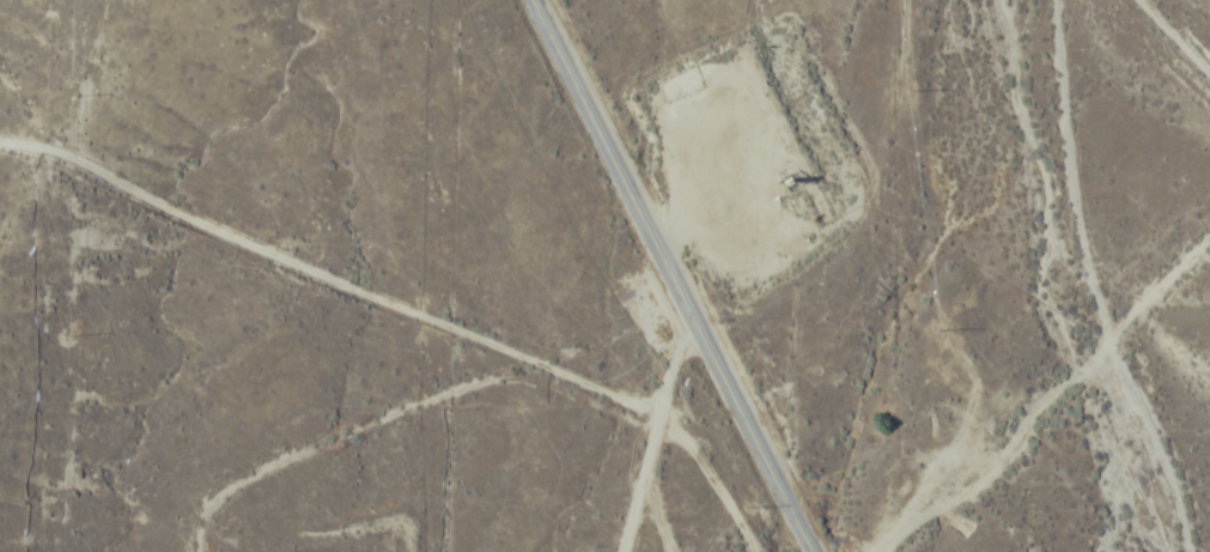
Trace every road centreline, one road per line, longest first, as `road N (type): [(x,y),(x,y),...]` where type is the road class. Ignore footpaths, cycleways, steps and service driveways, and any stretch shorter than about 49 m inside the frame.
road 1 (residential): [(737,399),(0,145)]
road 2 (residential): [(820,551),(532,0)]
road 3 (residential): [(696,551),(754,433)]

